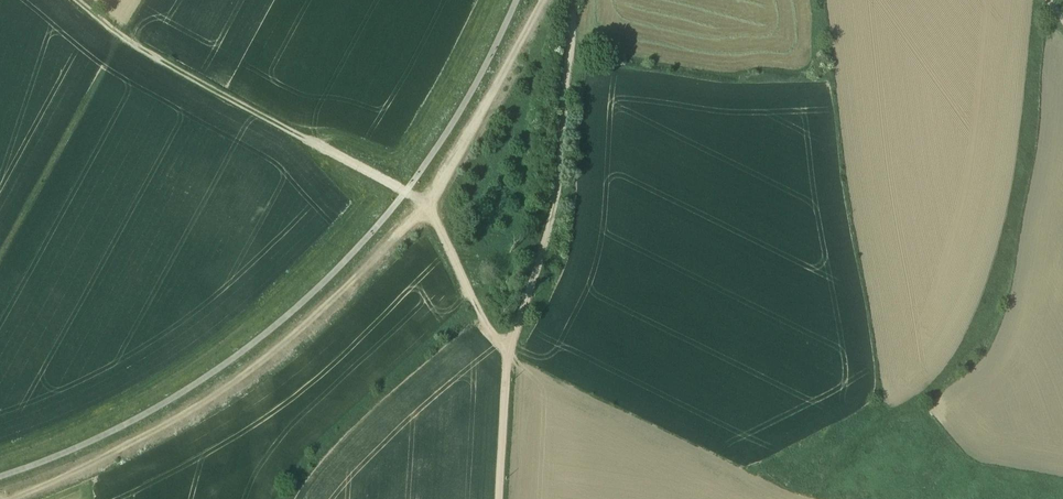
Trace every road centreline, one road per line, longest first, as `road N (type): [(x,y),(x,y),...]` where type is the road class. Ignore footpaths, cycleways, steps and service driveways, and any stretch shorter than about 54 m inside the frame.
road 1 (track): [(15,498),(86,471),(231,387),(428,215),(546,0)]
road 2 (track): [(571,0),(551,215),(509,344),(499,498)]
road 3 (track): [(72,0),(118,39),(311,144)]

